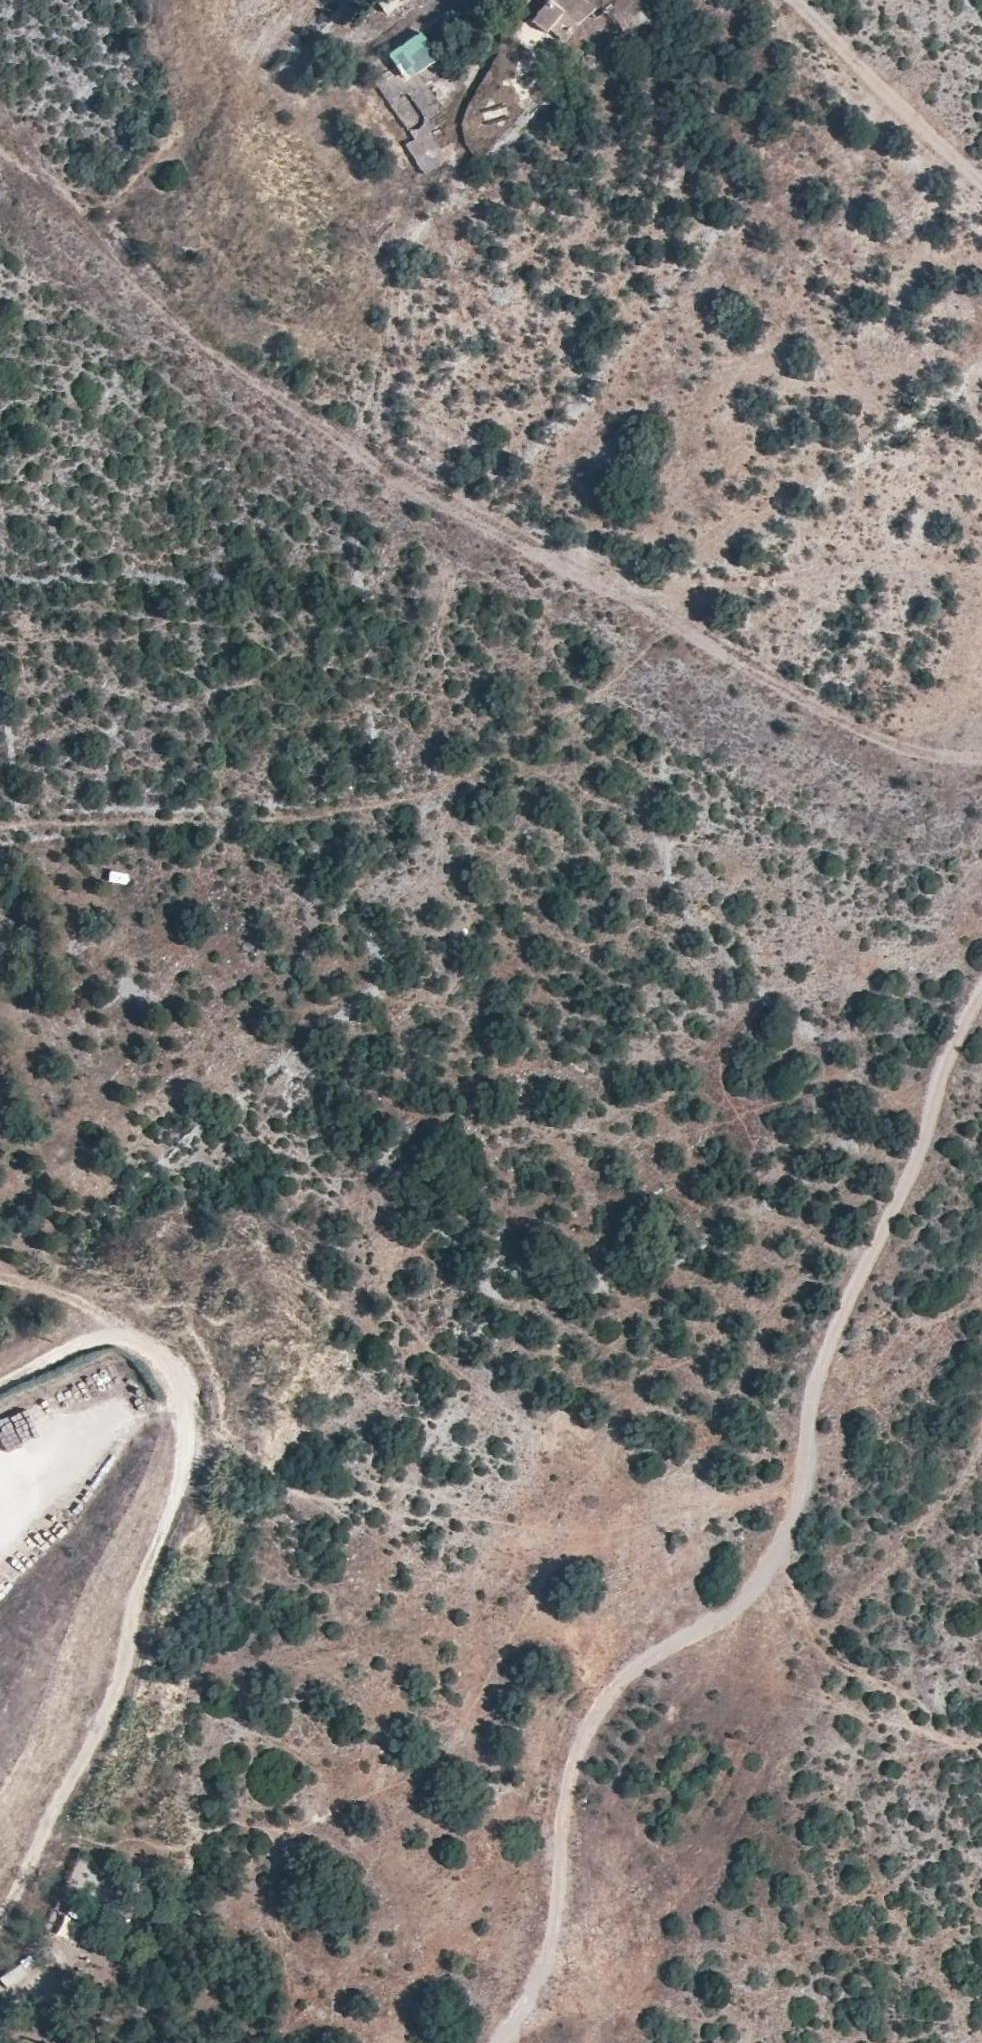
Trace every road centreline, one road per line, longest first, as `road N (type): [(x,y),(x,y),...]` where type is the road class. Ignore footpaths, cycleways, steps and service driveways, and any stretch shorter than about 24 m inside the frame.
road 1 (track): [(500,2042),(551,1964),(557,1798),(576,1730),(623,1678),(754,1589),(806,1479),(823,1360),(913,1171),(960,1026),(981,996)]
road 2 (track): [(981,750),(902,748),(499,538),(365,459),(180,321),(55,191),(0,147)]
road 3 (track): [(0,1908),(96,1741),(135,1591),(184,1461),(194,1383),(138,1332),(0,1382)]
road 4 (track): [(236,78),(238,121),(364,197),(403,181),(405,146),(381,112),(339,97),(314,115)]
road 5 (track): [(303,0),(261,39),(145,197),(96,233)]
road 6 (track): [(981,182),(796,0)]

